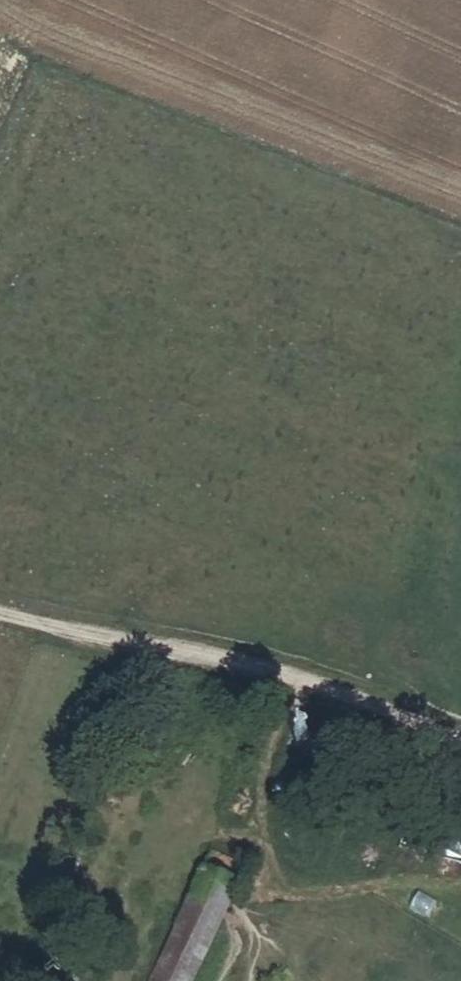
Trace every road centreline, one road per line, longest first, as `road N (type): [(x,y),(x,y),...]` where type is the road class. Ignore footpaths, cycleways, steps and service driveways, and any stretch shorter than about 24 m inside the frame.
road 1 (track): [(460,744),(367,708),(0,612)]

